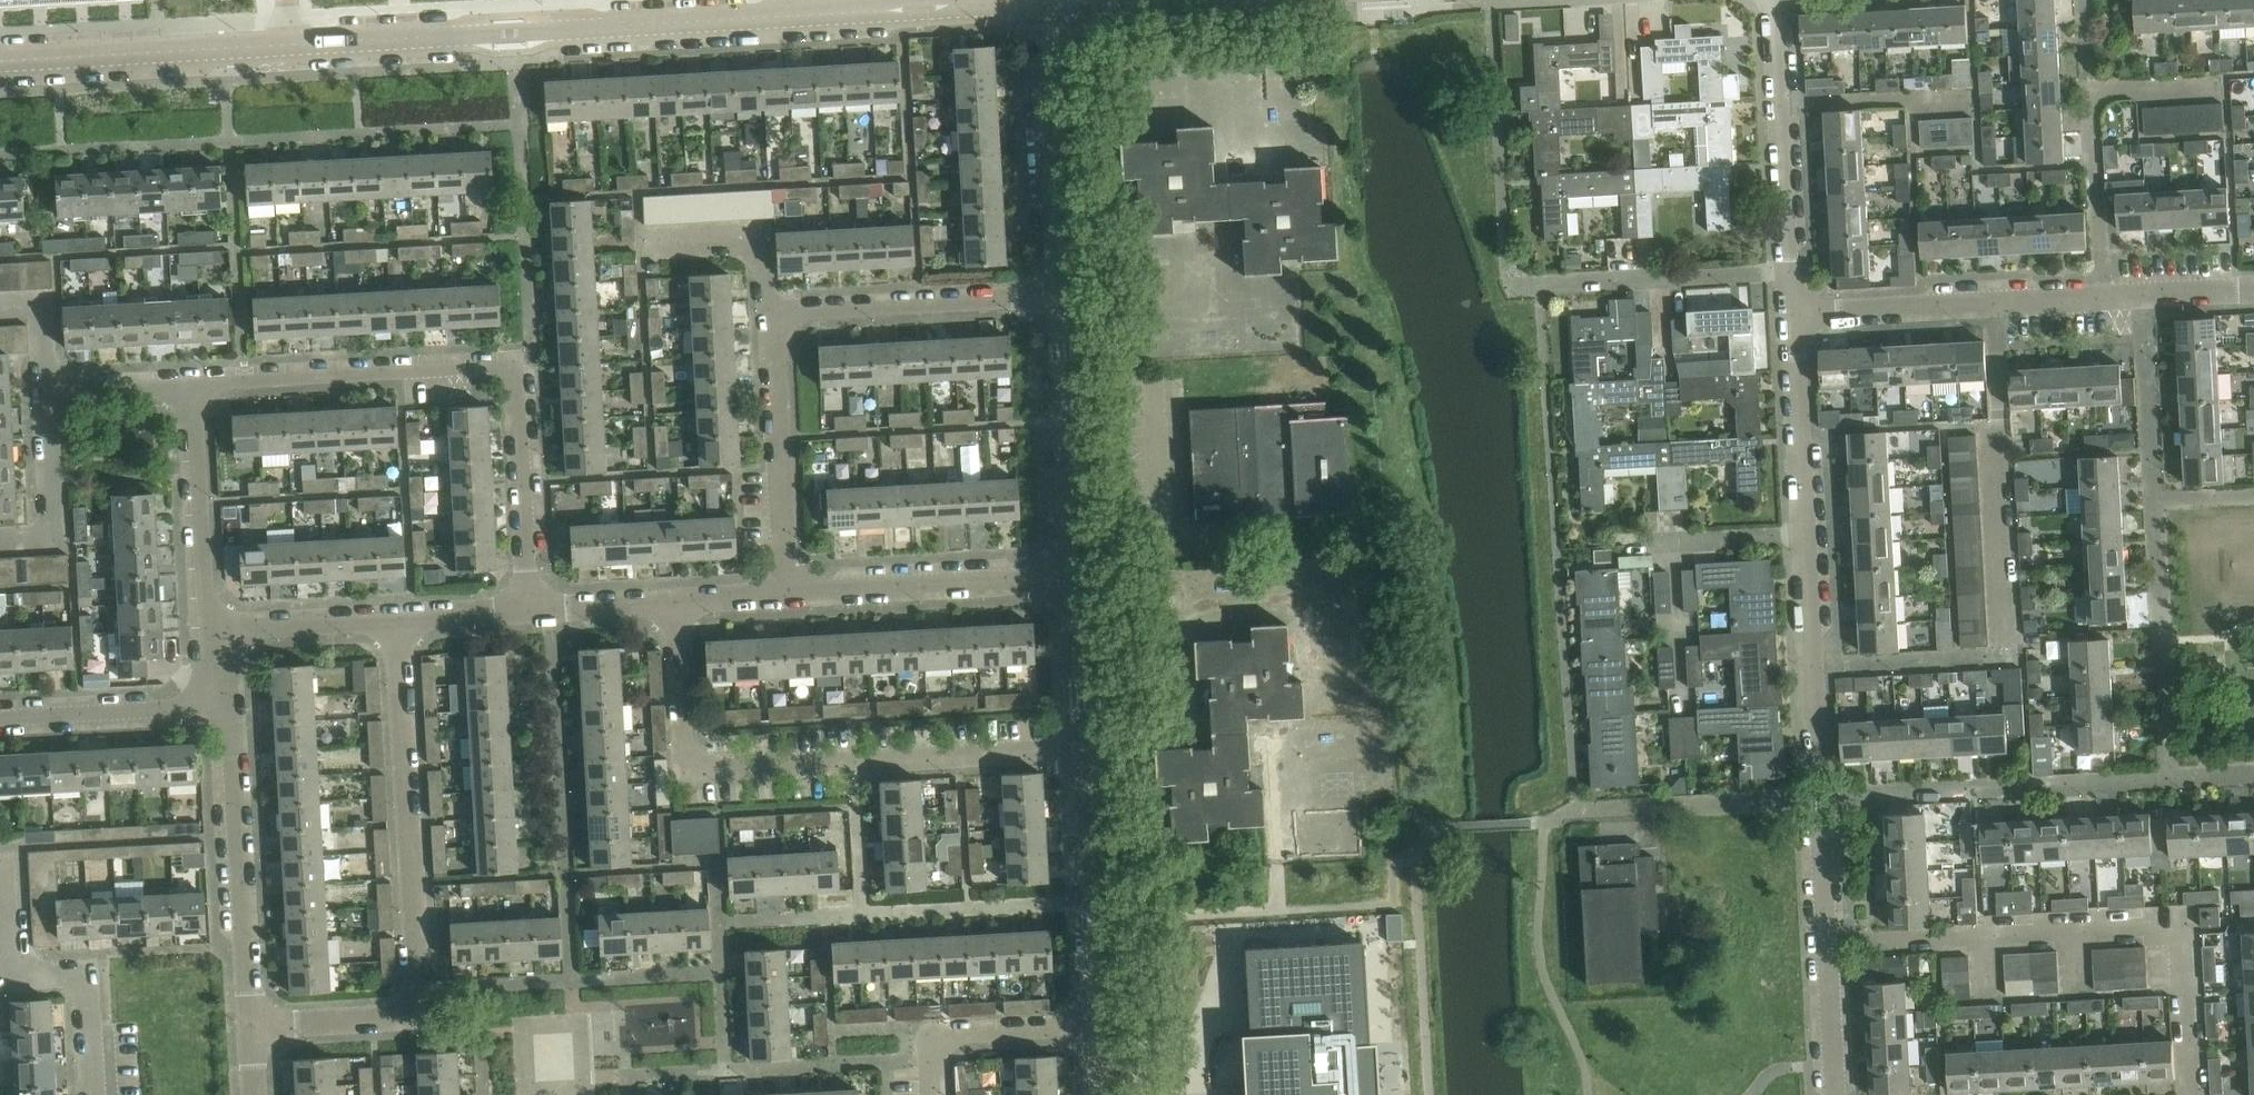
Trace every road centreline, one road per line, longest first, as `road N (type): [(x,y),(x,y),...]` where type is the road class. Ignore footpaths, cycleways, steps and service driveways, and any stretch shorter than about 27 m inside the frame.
road 1 (tertiary): [(290,48),(987,6)]
road 2 (residential): [(250,1027),(401,1018),(416,1010),(396,618)]
road 3 (residential): [(1815,669),(2020,658),(1998,307)]
road 4 (residential): [(1085,750),(709,768),(686,746),(675,600)]
road 5 (residential): [(785,593),(772,345),(779,323),(809,310),(1058,295)]
road 6 (residential): [(2198,1094),(2191,928),(1828,944)]
road 7 (residential): [(1815,669),(1791,319)]
road 8 (residential): [(193,385),(488,367),(510,374),(517,394)]
road 9 (residential): [(0,542),(34,540),(53,528),(49,393),(193,385)]
road 10 (residential): [(250,1027),(232,727),(213,704)]
road 11 (residential): [(1791,319),(1773,0)]
road 12 (residential): [(1058,295),(1040,3)]
road 13 (tertiary): [(0,63),(290,48)]
road 14 (residential): [(785,593),(1074,575)]
road 15 (residential): [(1074,575),(1058,295)]
road 16 (residential): [(1102,1029),(1085,750)]
road 17 (residential): [(94,1094),(88,991),(73,976),(29,975),(14,964),(5,872)]
road 18 (residential): [(1828,944),(1815,669)]
road 19 (residential): [(209,630),(193,385)]
road 20 (residential): [(529,609),(517,394)]
road 21 (residential): [(0,717),(213,704)]
road 22 (residential): [(933,1094),(931,1064),(949,1042),(1102,1029)]
road 23 (residential): [(2101,301),(2092,92)]
road 24 (residential): [(1791,319),(1998,307)]
road 25 (residential): [(209,630),(396,618)]
road 26 (residential): [(1085,750),(1074,575)]
road 27 (residential): [(2101,301),(2253,292)]
road 28 (residential): [(1837,1094),(1828,944)]
road 29 (residential): [(529,609),(675,600)]
road 30 (residential): [(396,618),(529,609)]

